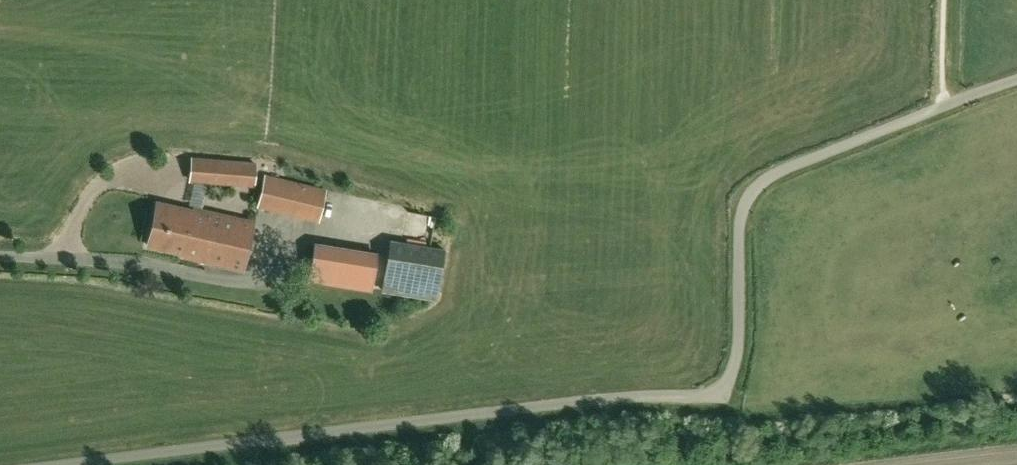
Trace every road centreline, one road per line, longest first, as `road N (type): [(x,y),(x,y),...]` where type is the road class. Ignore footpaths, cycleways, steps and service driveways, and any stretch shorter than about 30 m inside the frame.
road 1 (unclassified): [(63,464),(723,390),(737,346),(739,215),(747,193),(956,104)]

